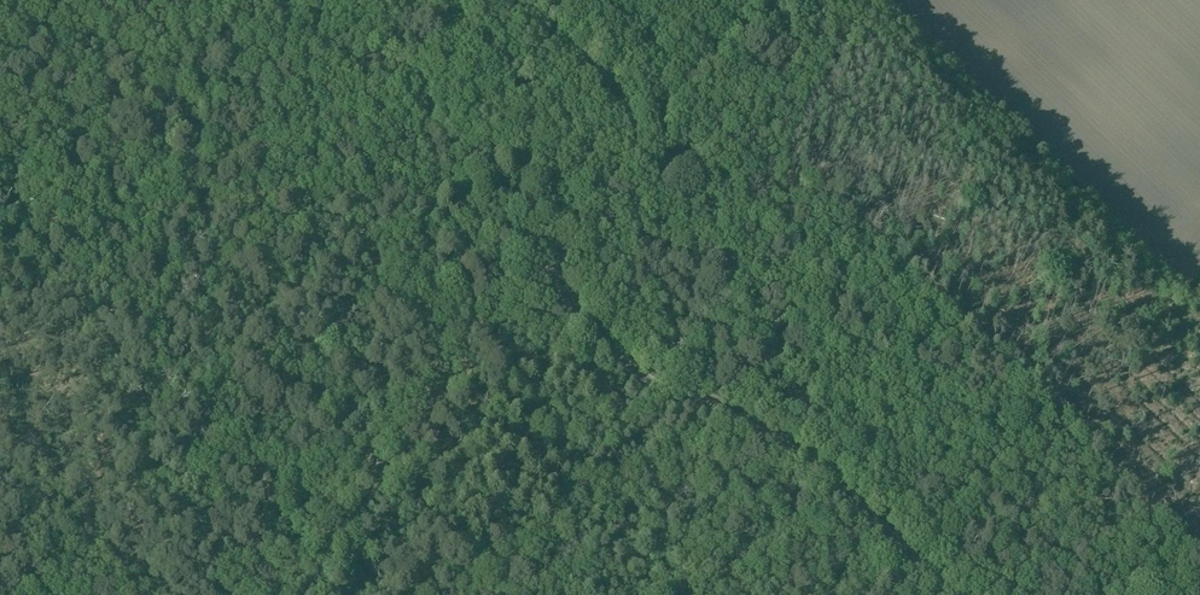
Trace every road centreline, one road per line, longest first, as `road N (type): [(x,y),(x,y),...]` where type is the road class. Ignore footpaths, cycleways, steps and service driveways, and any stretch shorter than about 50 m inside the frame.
road 1 (unclassified): [(946,594),(800,455),(624,362),(562,287),(557,252),(566,226),(752,0)]
road 2 (track): [(543,255),(266,594)]

